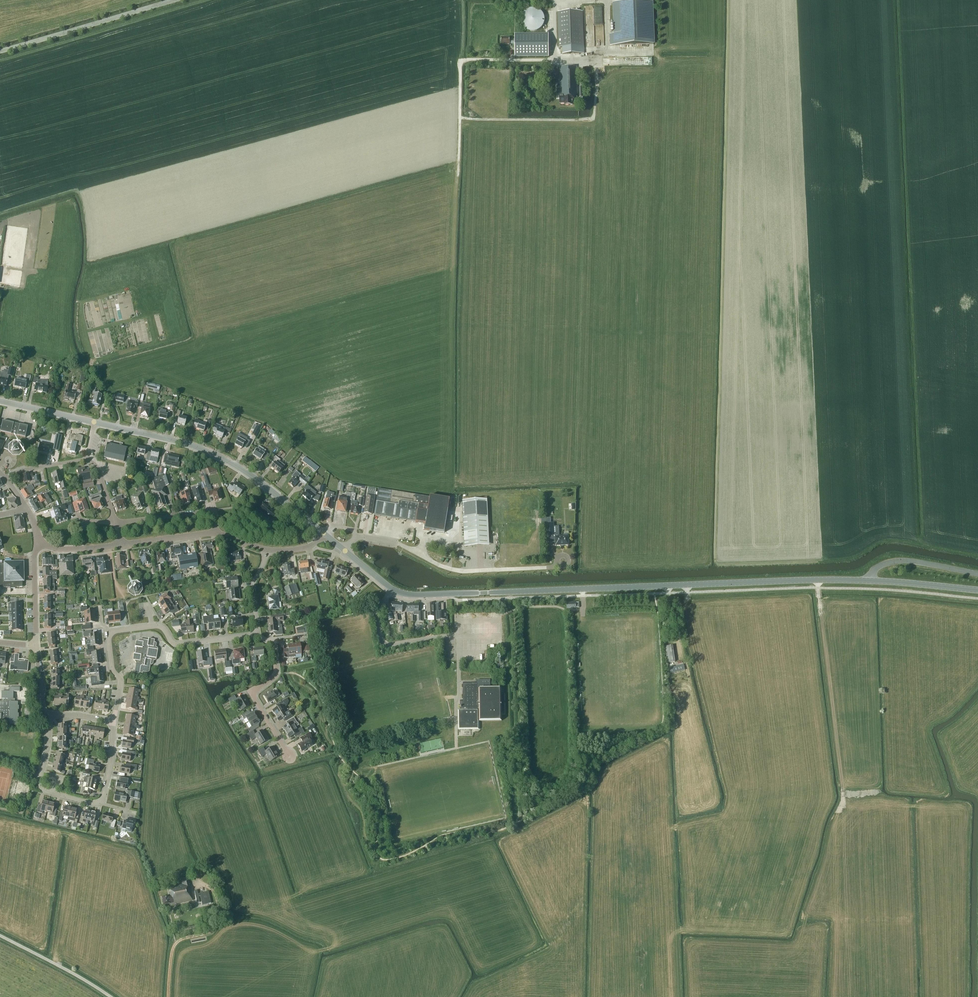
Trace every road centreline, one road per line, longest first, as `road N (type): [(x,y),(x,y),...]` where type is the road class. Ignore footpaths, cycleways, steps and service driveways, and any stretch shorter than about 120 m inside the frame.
road 1 (tertiary): [(977,590),(787,580),(411,595),(344,552)]
road 2 (tertiary): [(323,533),(216,455),(94,422)]
road 3 (track): [(513,592),(523,811)]
road 4 (unclassified): [(0,51),(171,0)]
road 5 (residential): [(108,632),(158,625),(179,644),(258,636)]
road 6 (residential): [(290,759),(251,692),(277,674),(273,646),(258,636)]
road 7 (track): [(117,427),(80,339),(79,304)]

